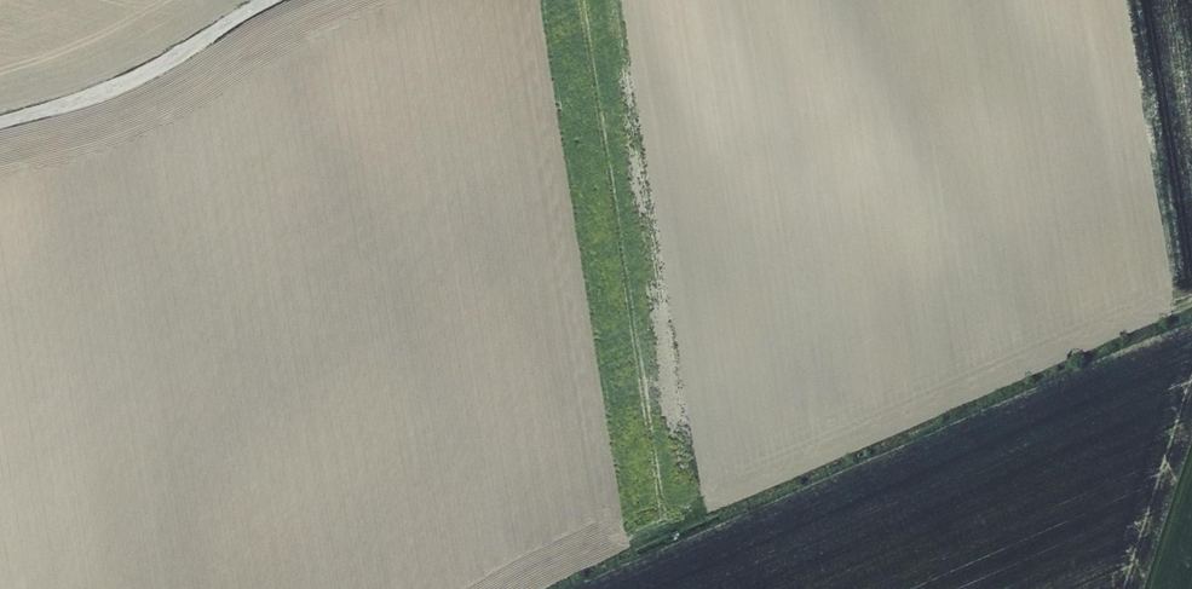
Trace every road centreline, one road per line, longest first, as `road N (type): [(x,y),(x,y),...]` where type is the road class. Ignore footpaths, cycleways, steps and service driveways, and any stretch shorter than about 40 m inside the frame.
road 1 (track): [(0,121),(119,89),(269,0)]
road 2 (track): [(1151,588),(1191,458)]

